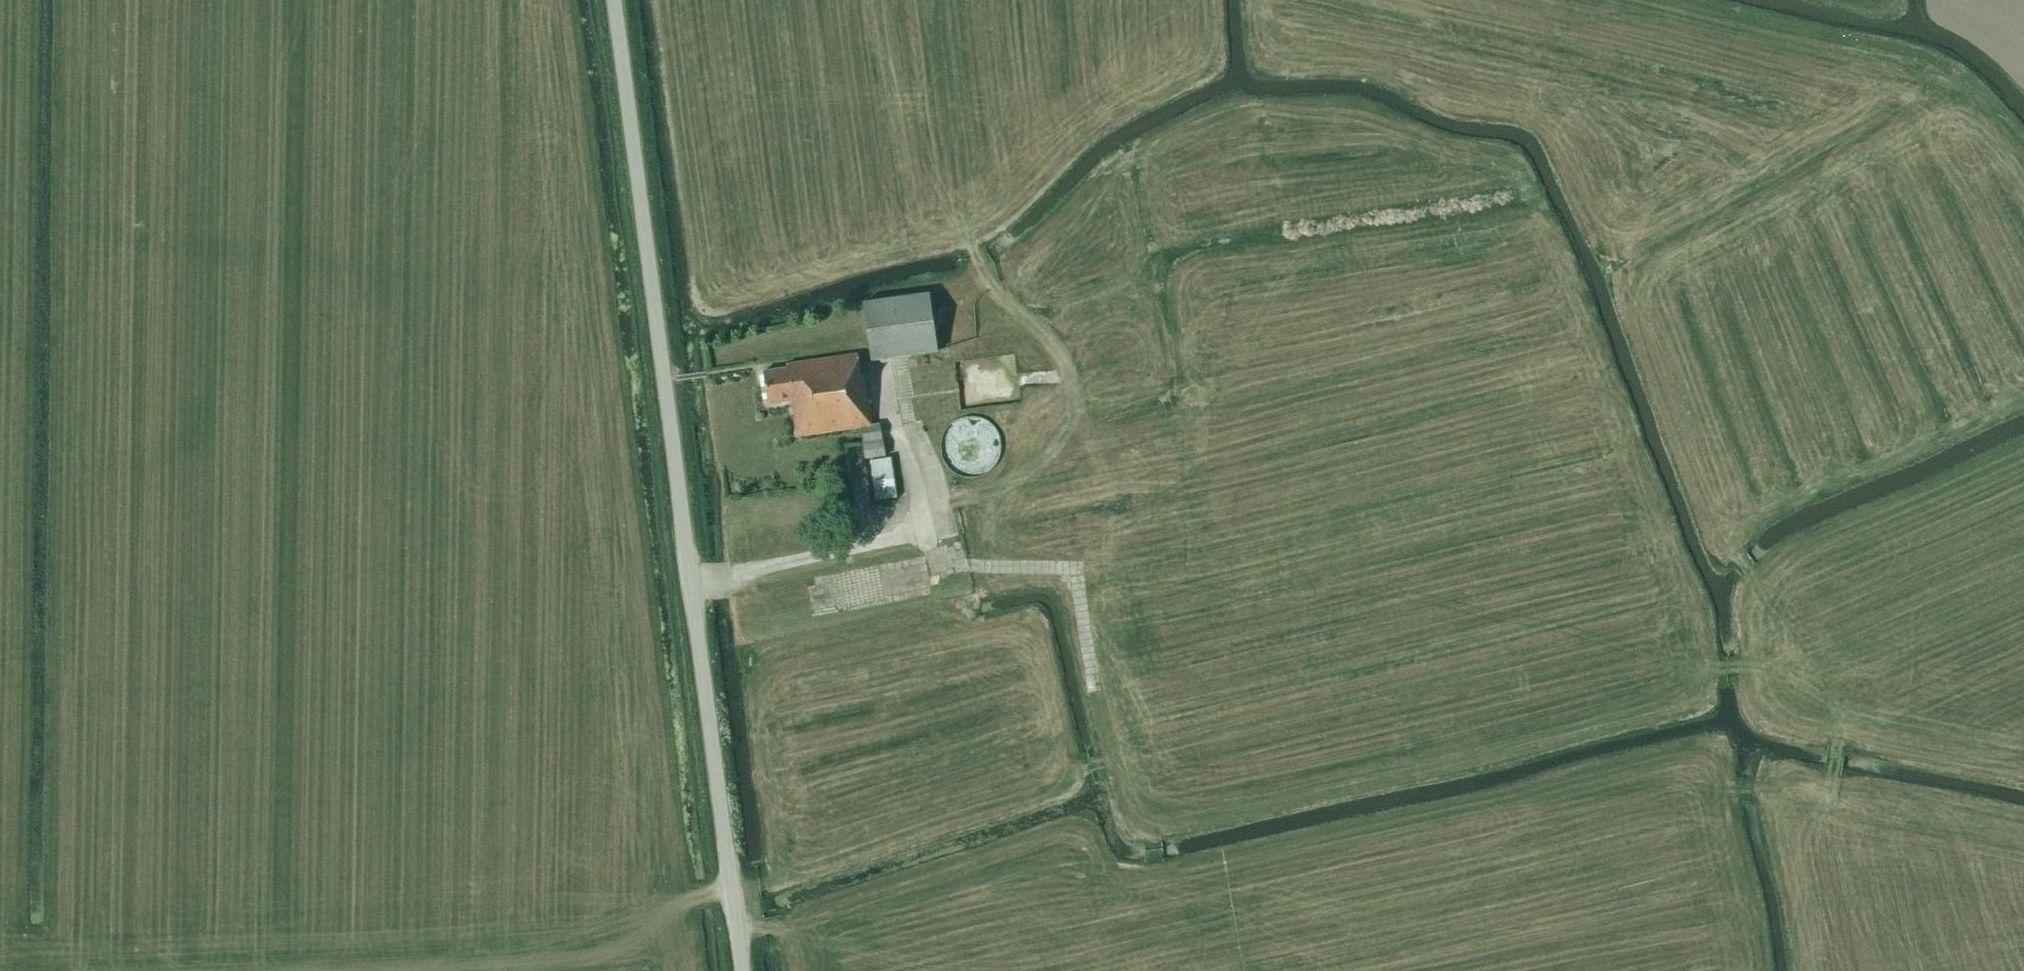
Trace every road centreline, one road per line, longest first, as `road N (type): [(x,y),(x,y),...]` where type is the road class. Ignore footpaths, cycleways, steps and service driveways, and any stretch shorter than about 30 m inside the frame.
road 1 (tertiary): [(742,970),(614,0)]

